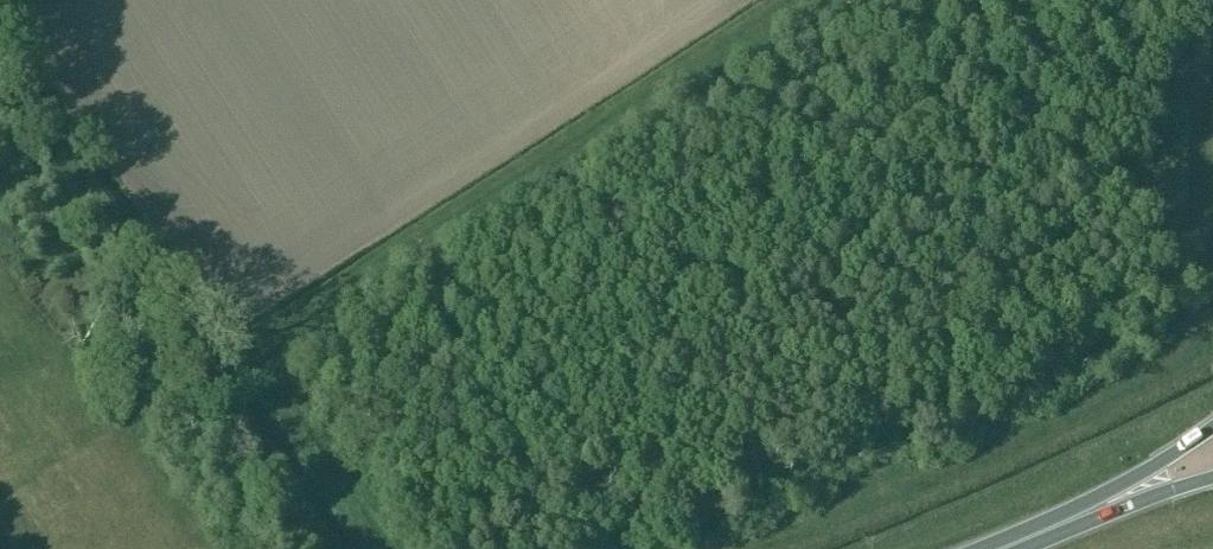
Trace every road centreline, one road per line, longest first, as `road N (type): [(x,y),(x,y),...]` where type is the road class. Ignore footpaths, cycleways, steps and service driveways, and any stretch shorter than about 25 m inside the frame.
road 1 (trunk): [(1212,426),(1085,513)]
road 2 (trunk): [(1085,513),(1111,512),(1212,477)]

